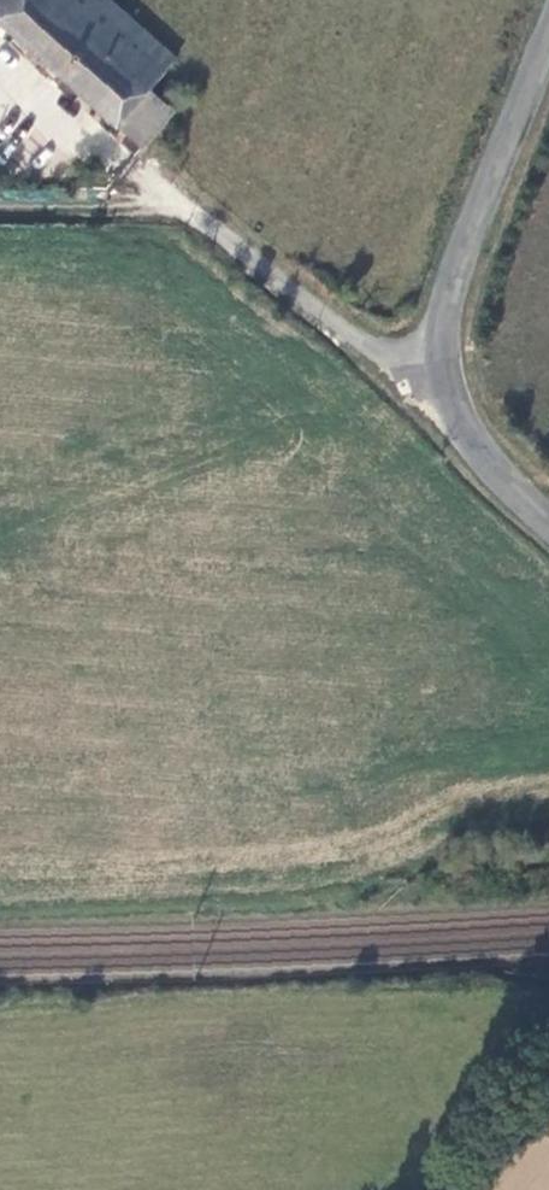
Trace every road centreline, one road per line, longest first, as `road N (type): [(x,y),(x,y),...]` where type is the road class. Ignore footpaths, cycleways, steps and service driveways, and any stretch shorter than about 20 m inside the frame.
road 1 (tertiary): [(548,521),(474,450),(444,377),(444,333),(464,236),(548,27)]

